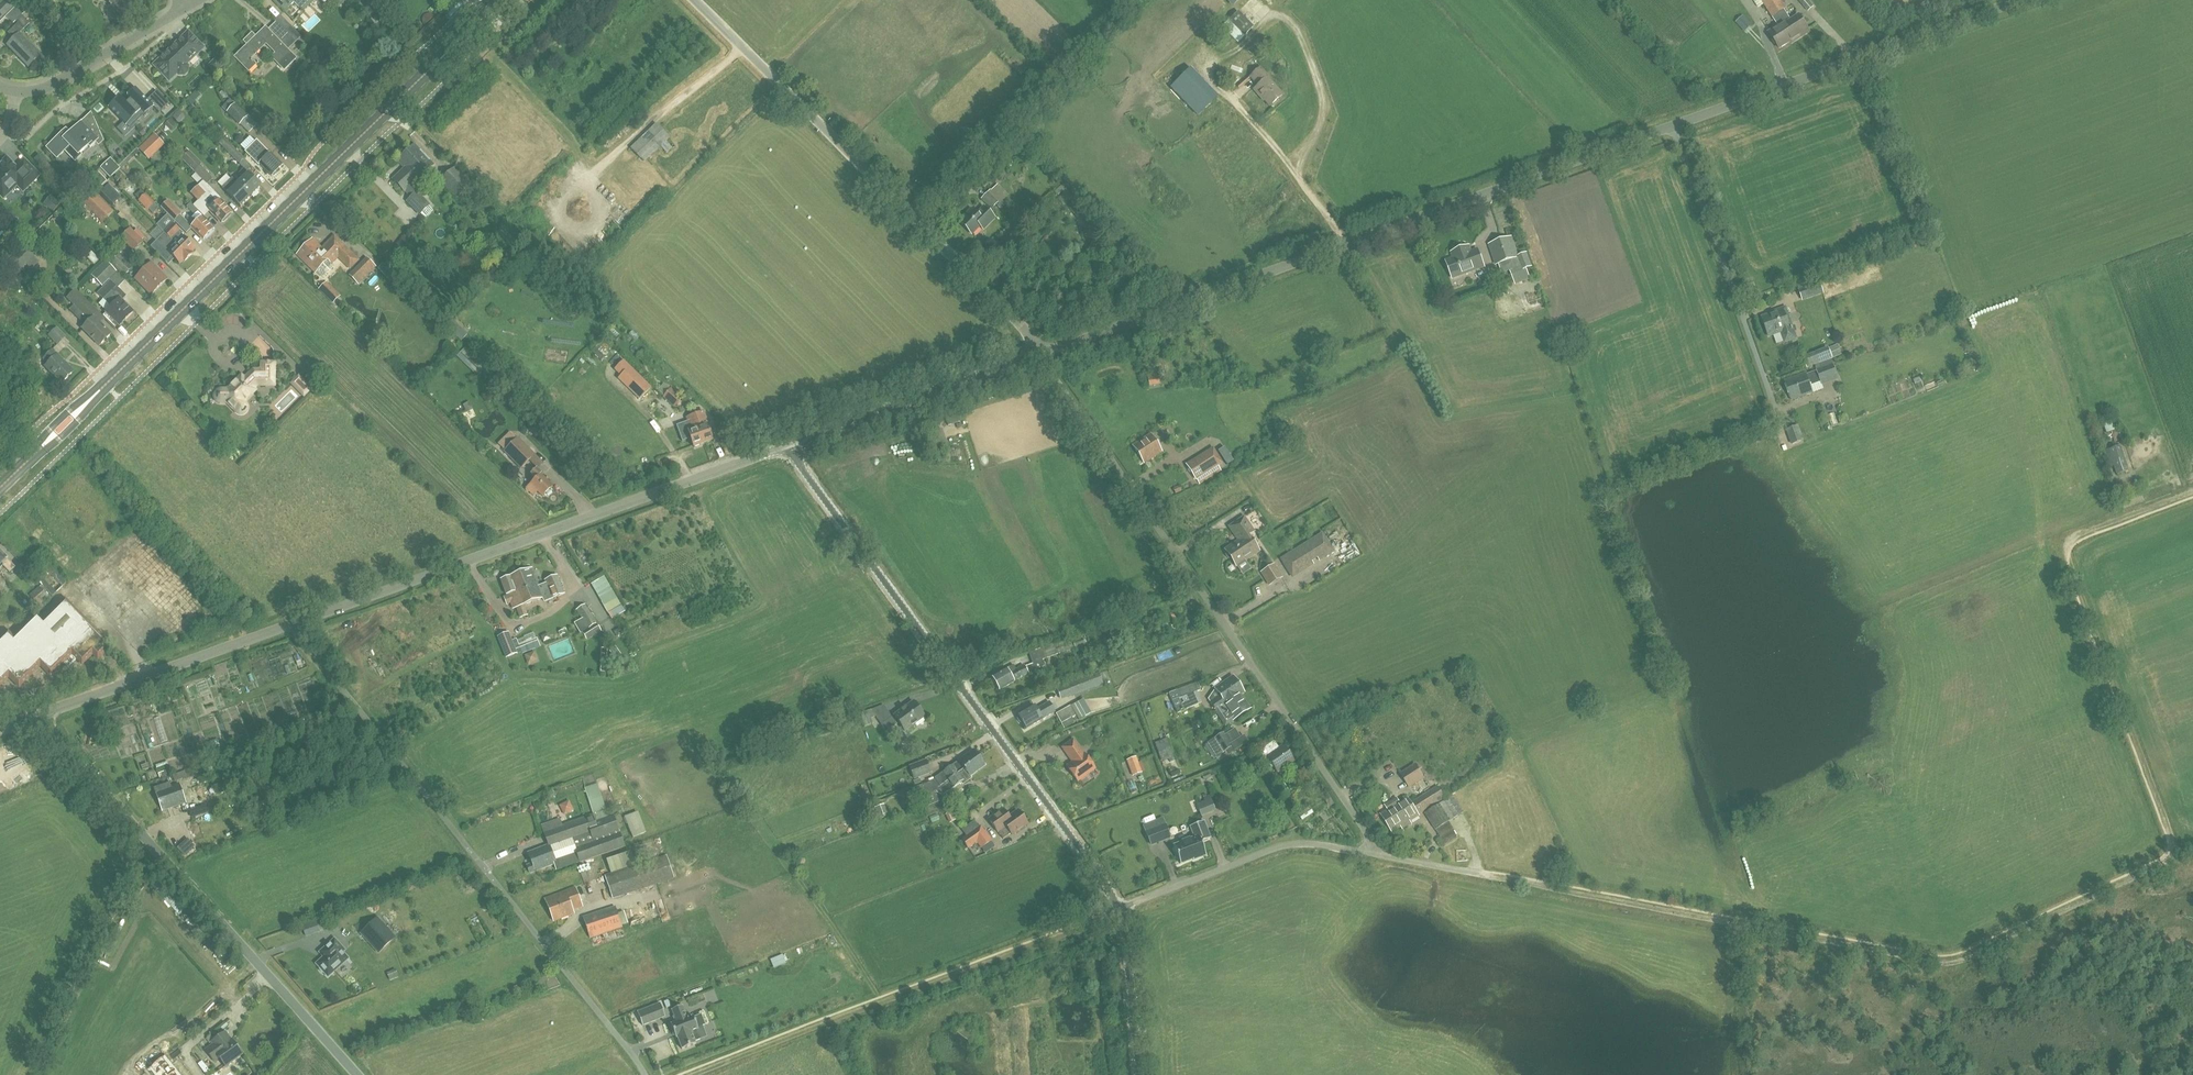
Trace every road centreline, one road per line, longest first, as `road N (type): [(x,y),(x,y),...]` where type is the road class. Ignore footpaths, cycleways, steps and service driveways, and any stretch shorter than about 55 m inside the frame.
road 1 (track): [(2173,859),(1951,960),(1477,873)]
road 2 (secondary): [(0,487),(502,0)]
road 3 (unclassified): [(1040,354),(1673,126)]
road 4 (unclassified): [(1368,852),(1366,835),(1040,354)]
road 5 (unclassified): [(645,1074),(290,625)]
road 6 (unclassified): [(1117,907),(790,445)]
road 7 (unclassified): [(290,625),(790,445)]
road 8 (unclassified): [(1040,354),(1019,320),(693,0)]
road 9 (unclassified): [(357,1074),(40,716)]
road 10 (track): [(2192,492),(2074,537),(2067,553),(2172,835),(2173,859)]
road 11 (track): [(689,1074),(1105,920)]
road 12 (unclassified): [(1673,126),(2029,0)]
road 13 (residential): [(1778,413),(1673,126)]
road 14 (unclassified): [(790,445),(1040,354)]
road 15 (unclassified): [(40,716),(290,625)]
road 16 (unclassified): [(1117,907),(1282,846),(1368,852)]
road 17 (residential): [(16,90),(68,79),(187,7)]
road 18 (unclassified): [(1138,1074),(1117,907)]

